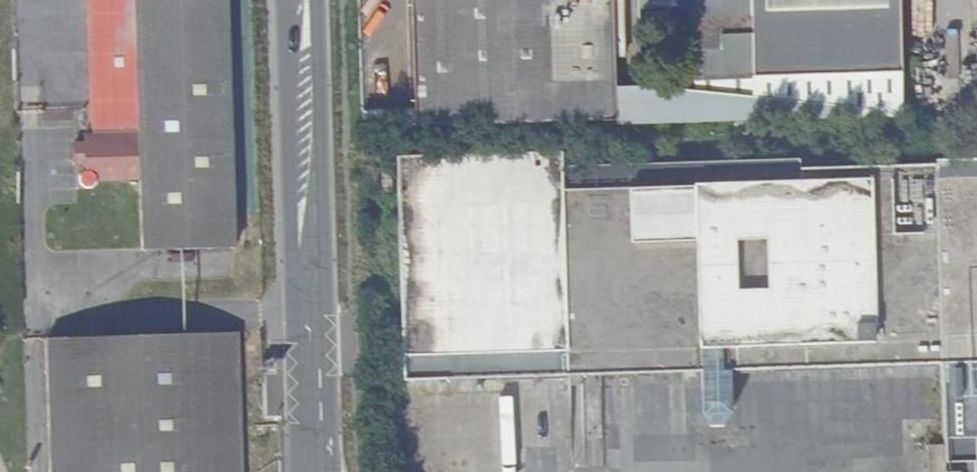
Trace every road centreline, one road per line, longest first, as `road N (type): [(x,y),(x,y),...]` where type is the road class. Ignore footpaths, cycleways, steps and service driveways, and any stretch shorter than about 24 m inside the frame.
road 1 (secondary): [(317,471),(303,0)]

